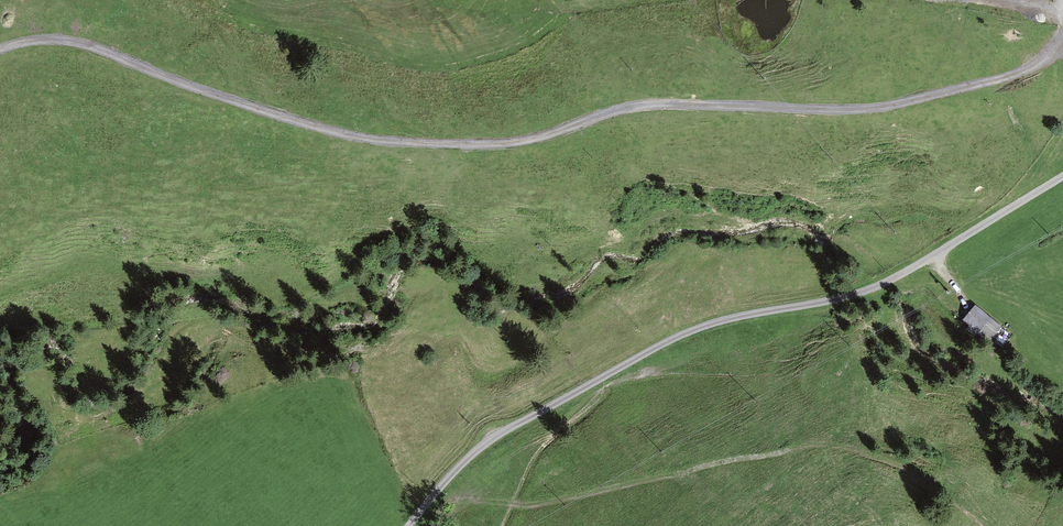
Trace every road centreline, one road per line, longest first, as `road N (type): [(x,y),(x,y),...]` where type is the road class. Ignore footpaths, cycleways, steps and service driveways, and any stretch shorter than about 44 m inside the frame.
road 1 (track): [(0,48),(36,39),(87,44),(307,125),(400,144),(488,145),(637,106),(867,109),(1021,73),(1040,64),(1062,36)]
road 2 (track): [(409,525),(489,442),(652,349),(720,320),(862,292),(1062,176)]

